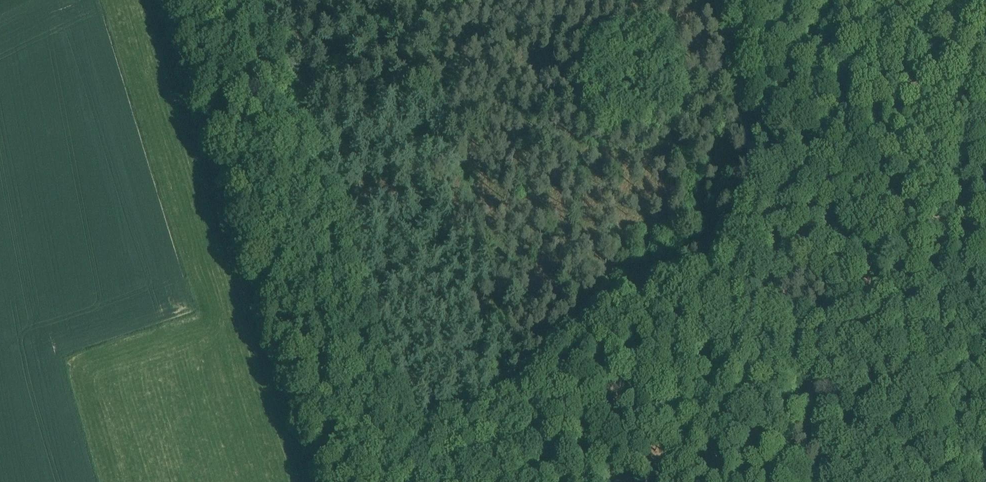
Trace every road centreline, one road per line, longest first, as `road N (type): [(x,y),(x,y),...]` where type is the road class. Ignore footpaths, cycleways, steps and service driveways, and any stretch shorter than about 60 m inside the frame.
road 1 (track): [(427,0),(554,481)]
road 2 (track): [(704,0),(818,481)]
road 3 (track): [(798,423),(863,395),(919,347),(985,356)]

